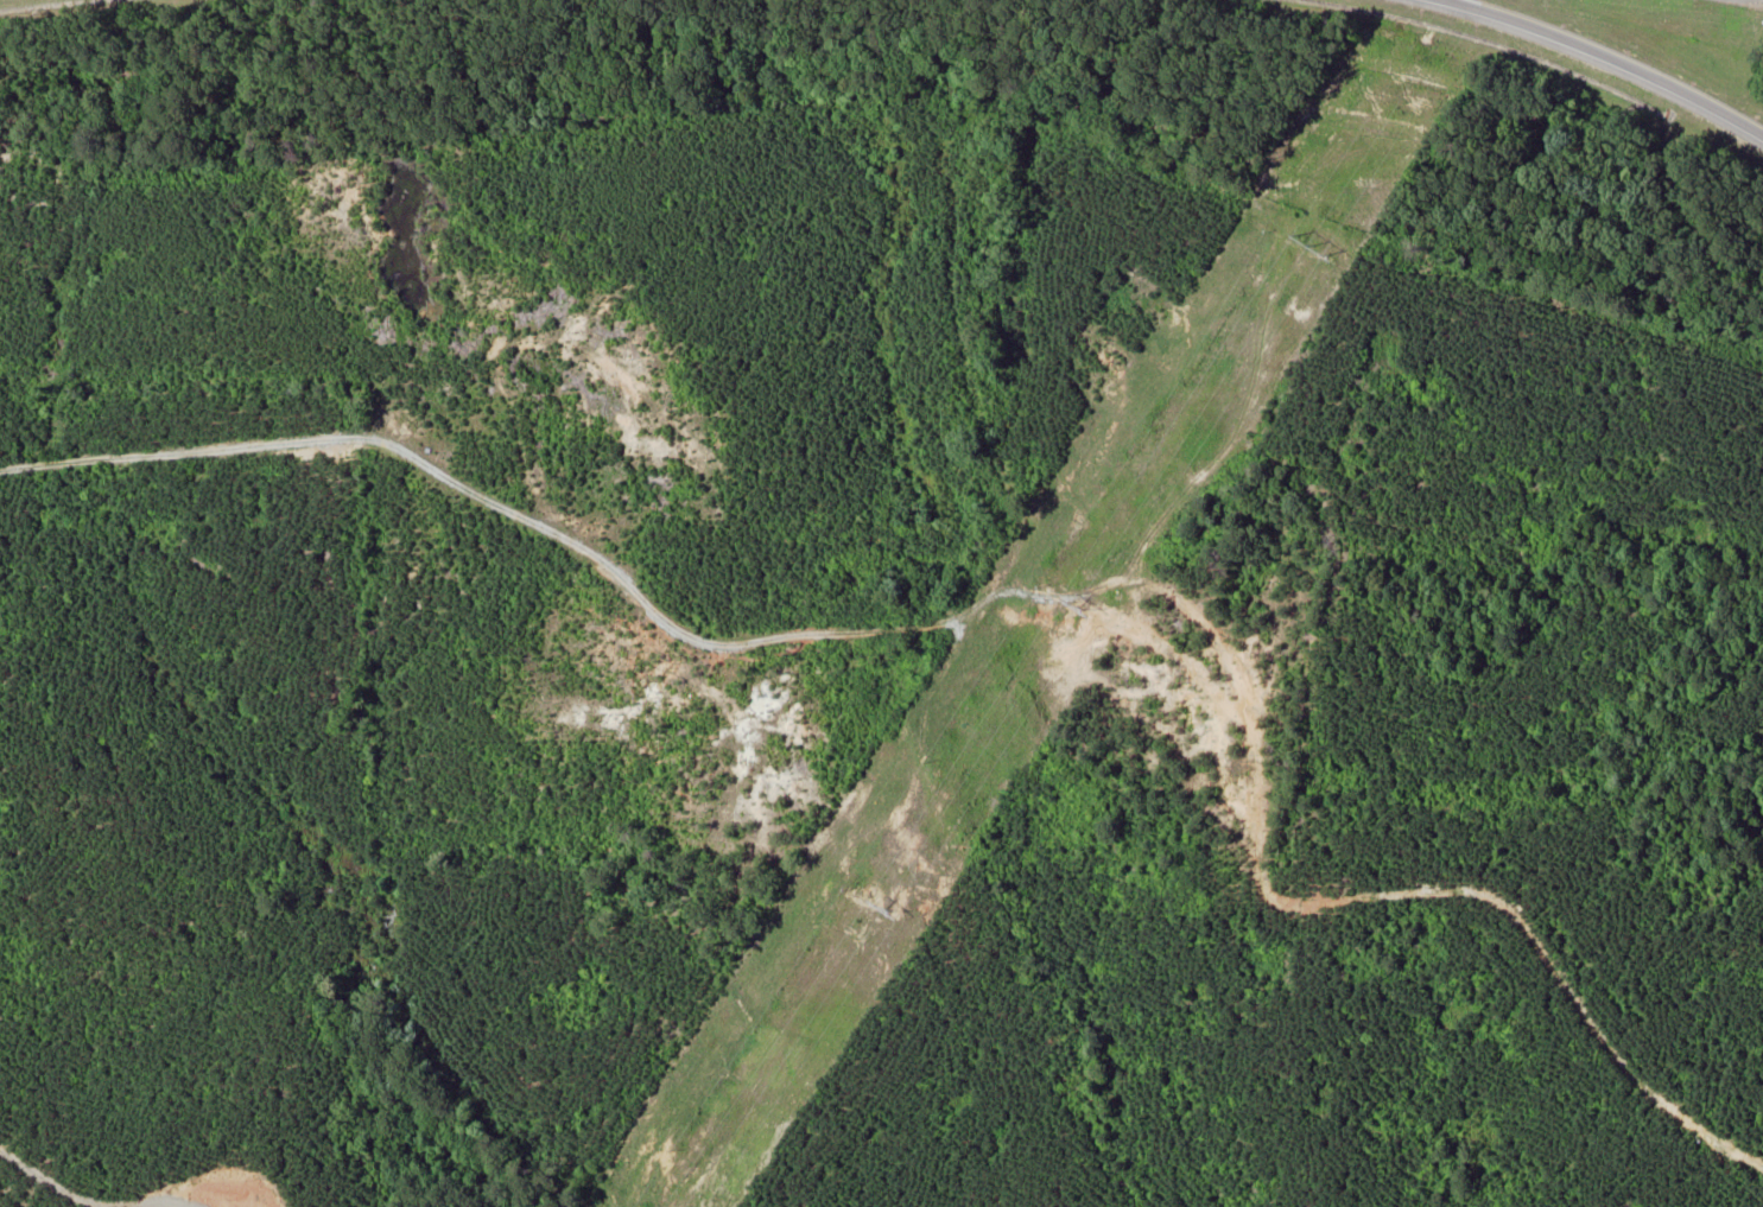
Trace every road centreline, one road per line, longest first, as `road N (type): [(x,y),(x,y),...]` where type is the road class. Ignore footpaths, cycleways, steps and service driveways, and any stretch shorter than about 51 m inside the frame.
road 1 (residential): [(0,516),(372,476),(532,561)]
road 2 (motorway): [(1427,0),(1578,45),(1762,138)]

